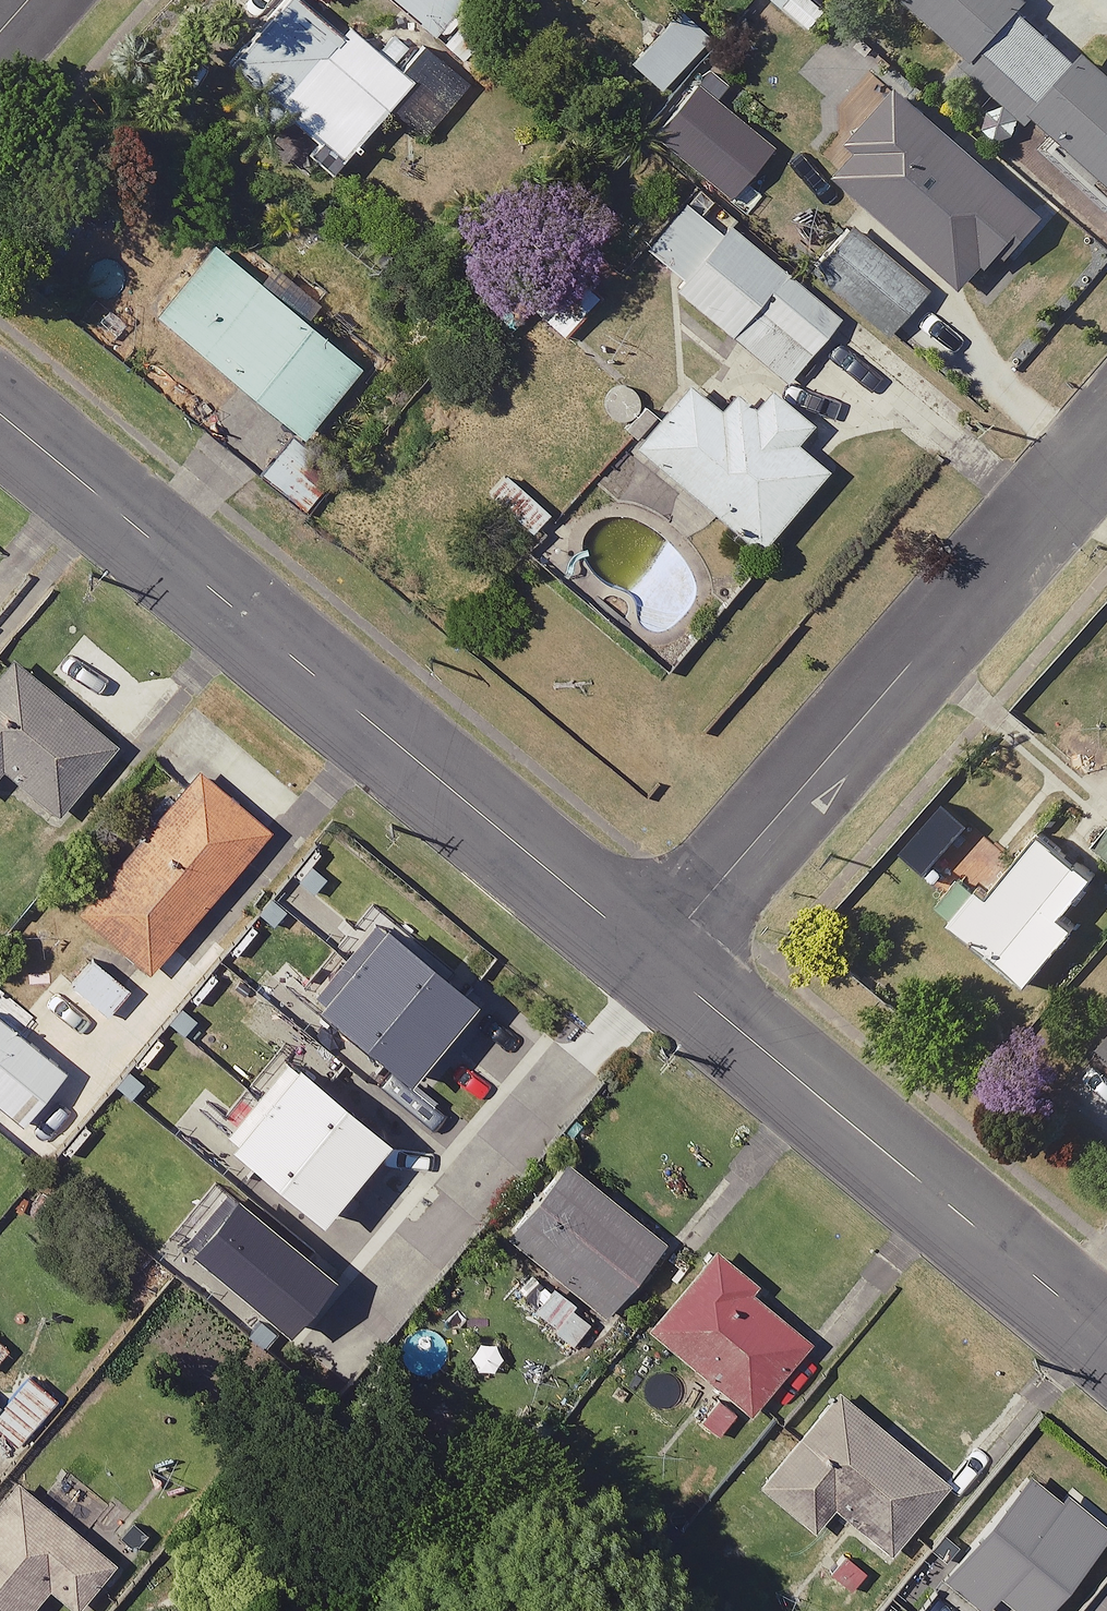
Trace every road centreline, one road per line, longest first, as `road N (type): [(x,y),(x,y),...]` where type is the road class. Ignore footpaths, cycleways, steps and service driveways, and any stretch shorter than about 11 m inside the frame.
road 1 (tertiary): [(0,412),(655,962)]
road 2 (residential): [(655,962),(1106,443)]
road 3 (tertiary): [(655,962),(1106,1337)]

